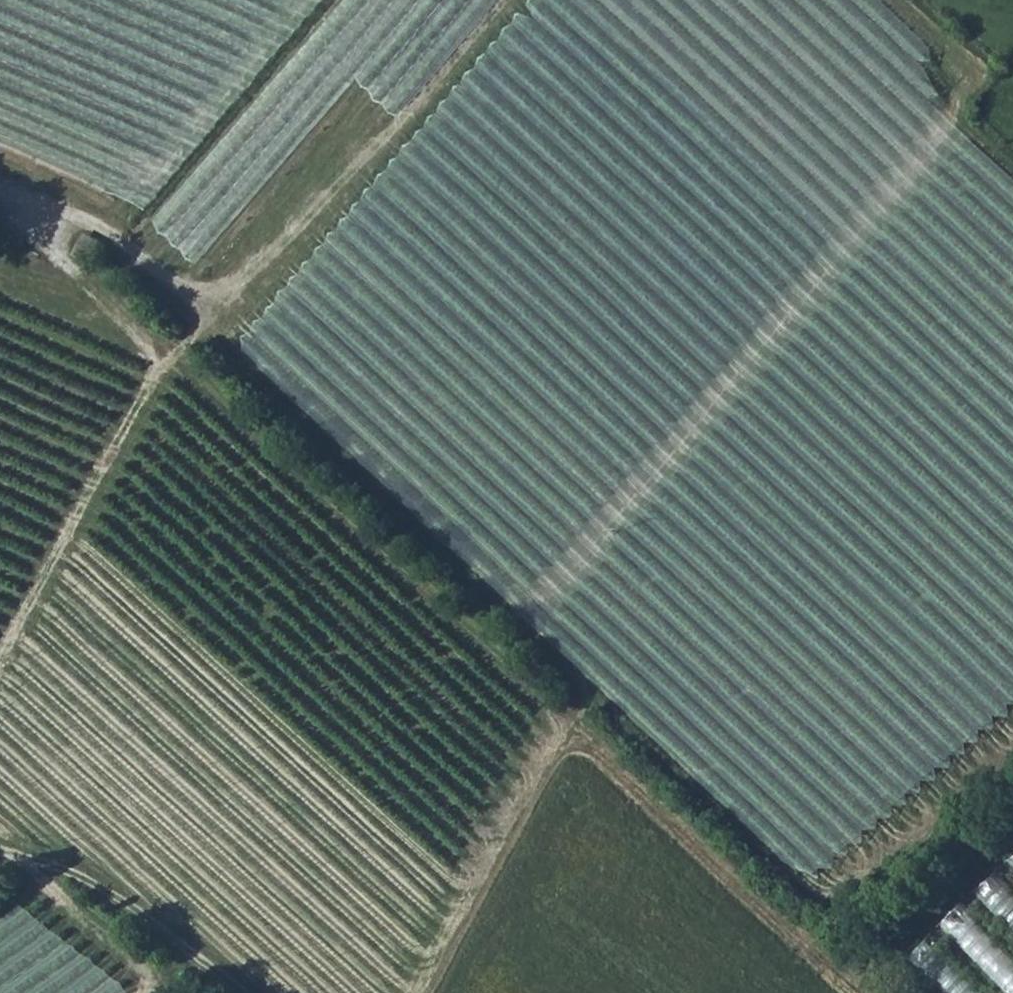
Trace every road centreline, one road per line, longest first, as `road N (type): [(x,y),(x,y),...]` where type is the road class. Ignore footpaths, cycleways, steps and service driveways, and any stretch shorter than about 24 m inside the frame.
road 1 (track): [(0,181),(73,208),(192,295),(238,291),(499,0)]
road 2 (track): [(0,855),(46,864),(134,910),(242,992)]

